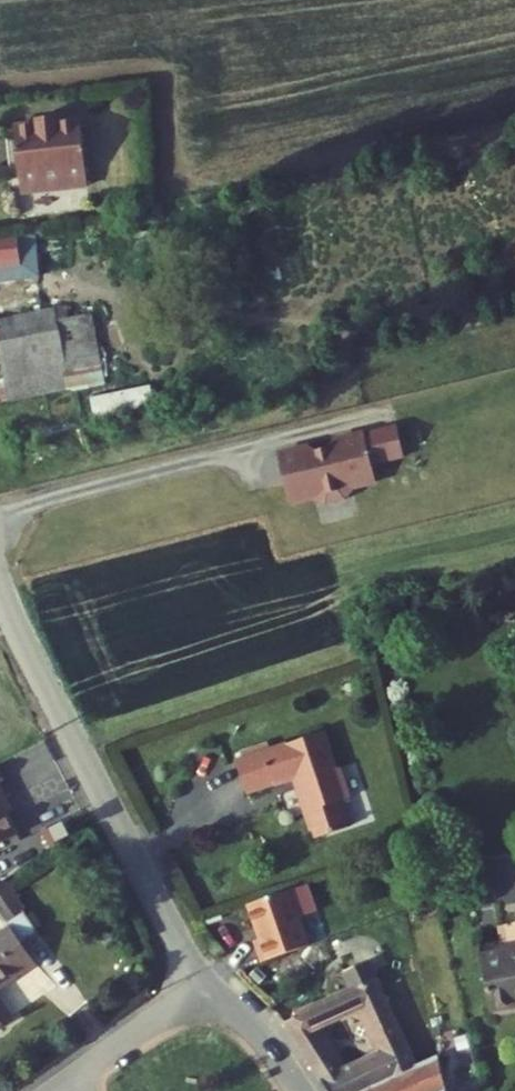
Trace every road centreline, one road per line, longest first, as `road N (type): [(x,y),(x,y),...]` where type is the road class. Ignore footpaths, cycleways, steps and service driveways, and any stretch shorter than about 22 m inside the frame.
road 1 (residential): [(0,586),(202,985)]
road 2 (residential): [(202,985),(58,1090)]
road 3 (residential): [(299,1090),(258,1029),(202,985)]

